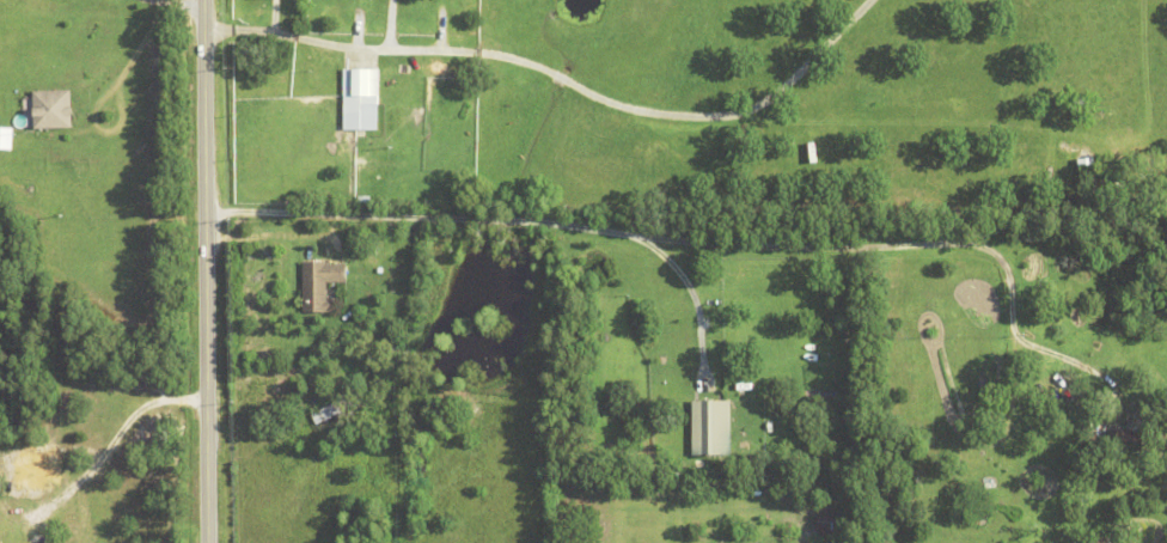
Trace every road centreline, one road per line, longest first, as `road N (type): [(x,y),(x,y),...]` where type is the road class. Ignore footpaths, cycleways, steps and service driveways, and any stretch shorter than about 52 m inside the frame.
road 1 (residential): [(206,212),(513,221),(772,250),(974,246),(996,252),(1012,282),(1015,426)]
road 2 (secondary): [(204,0),(210,542)]
road 3 (residential): [(649,239),(649,384)]

